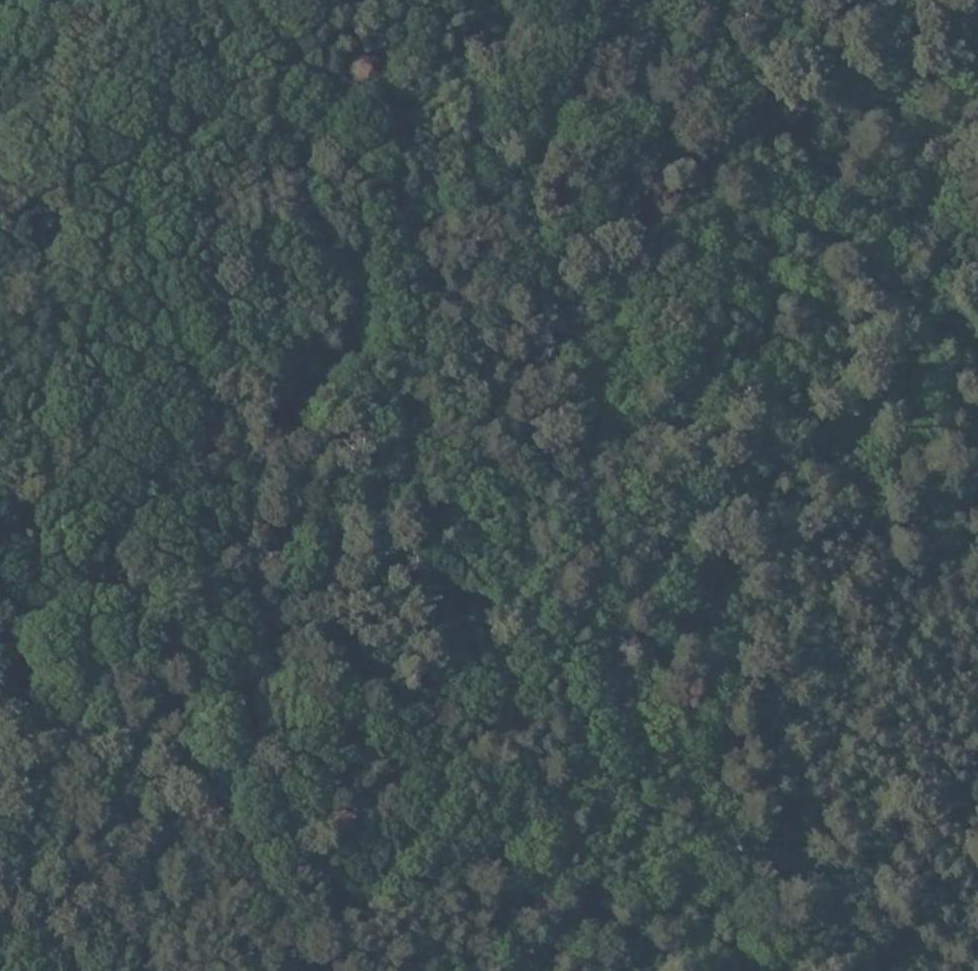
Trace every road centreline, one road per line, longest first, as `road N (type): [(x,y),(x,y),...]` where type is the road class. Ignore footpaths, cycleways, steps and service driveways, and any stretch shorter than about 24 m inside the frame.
road 1 (track): [(0,667),(249,828),(323,763),(332,632),(312,523),(286,261),(311,151),(389,90),(488,96),(618,166),(705,134),(784,63),(819,0)]

